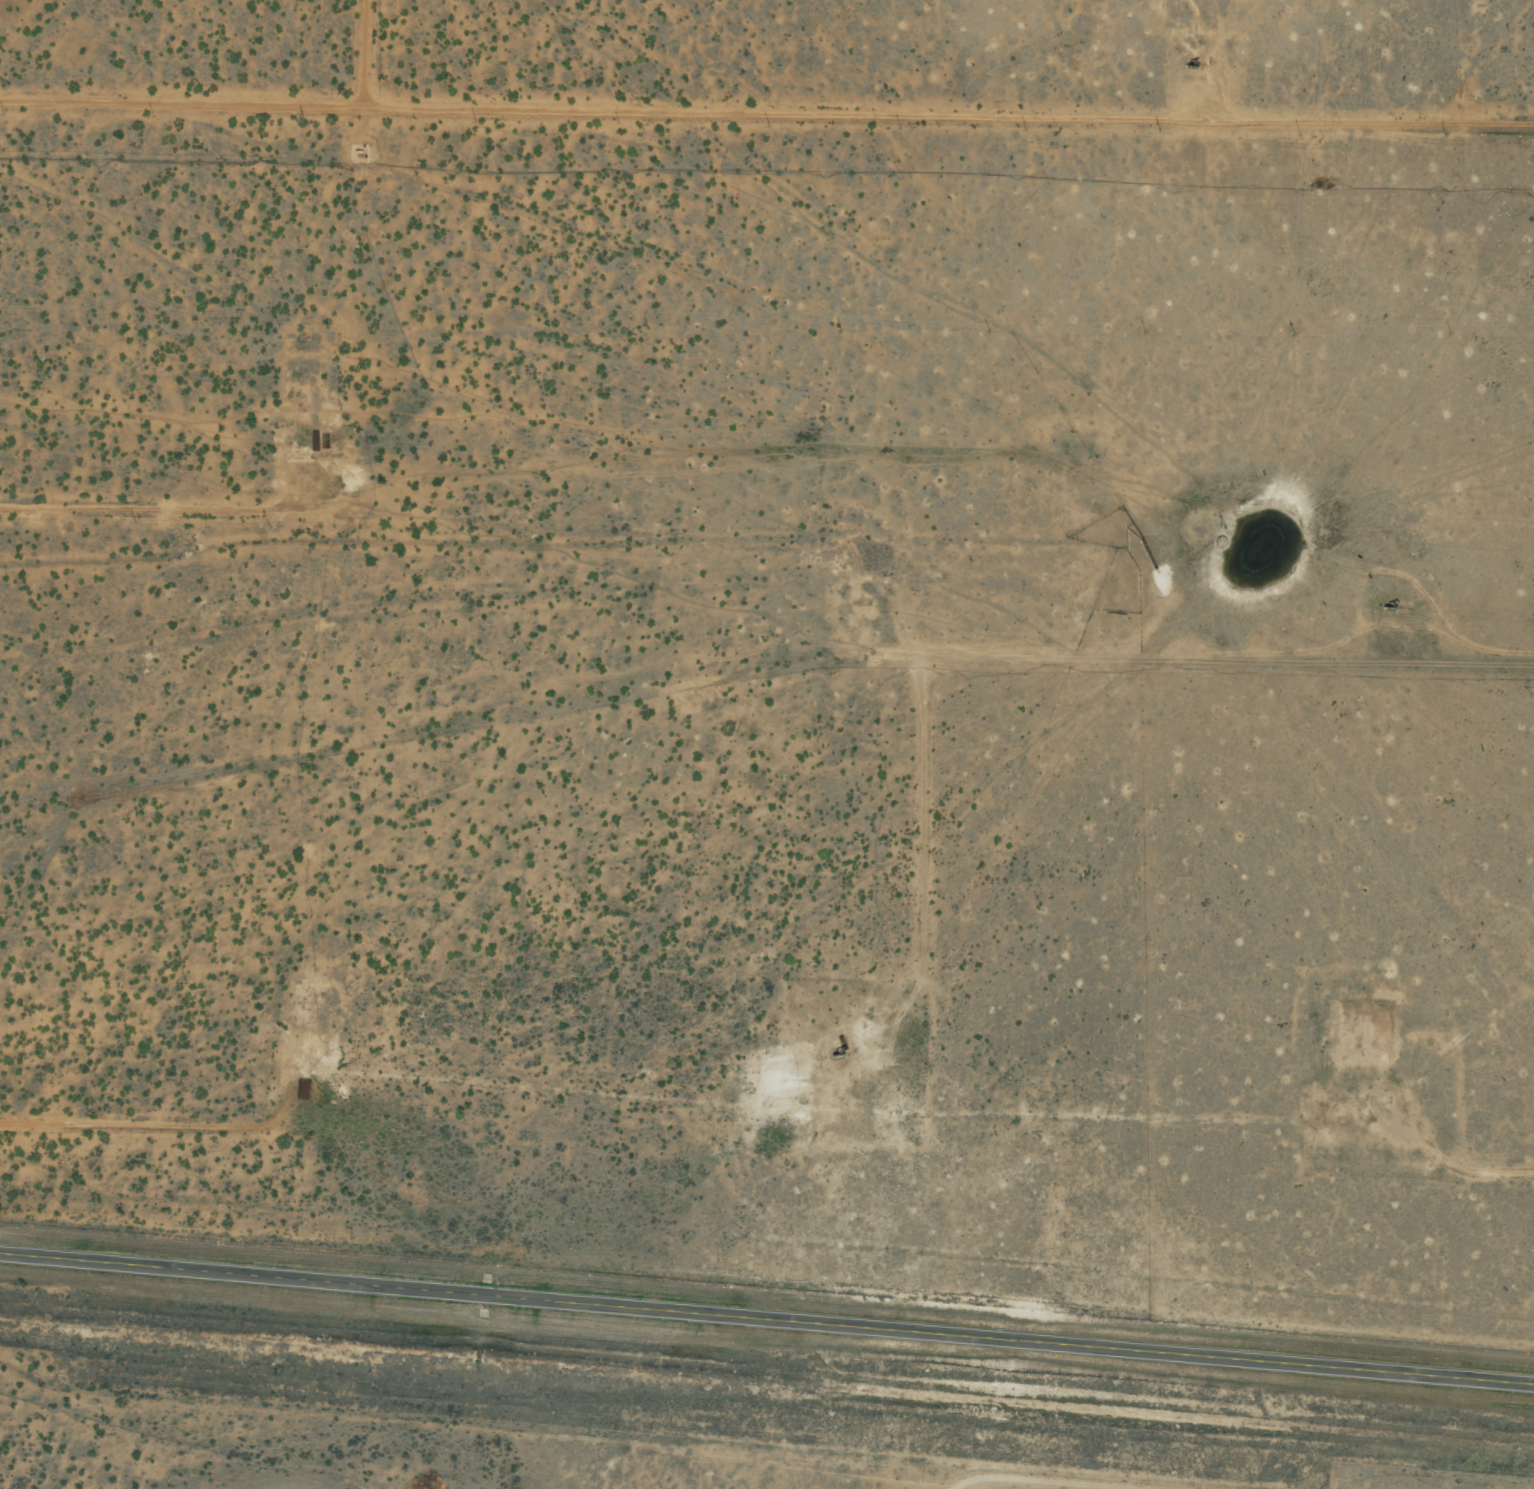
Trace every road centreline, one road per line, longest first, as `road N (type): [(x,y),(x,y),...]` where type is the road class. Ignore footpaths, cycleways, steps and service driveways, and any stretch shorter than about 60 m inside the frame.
road 1 (residential): [(1533,728),(1188,606),(1025,580),(652,570),(76,617),(0,612)]
road 2 (secondary): [(1533,1384),(0,1254)]
road 3 (residential): [(1533,162),(309,124),(0,127)]
road 4 (residential): [(1268,636),(1290,729),(1533,1037)]
road 5 (residential): [(314,0),(309,124)]

